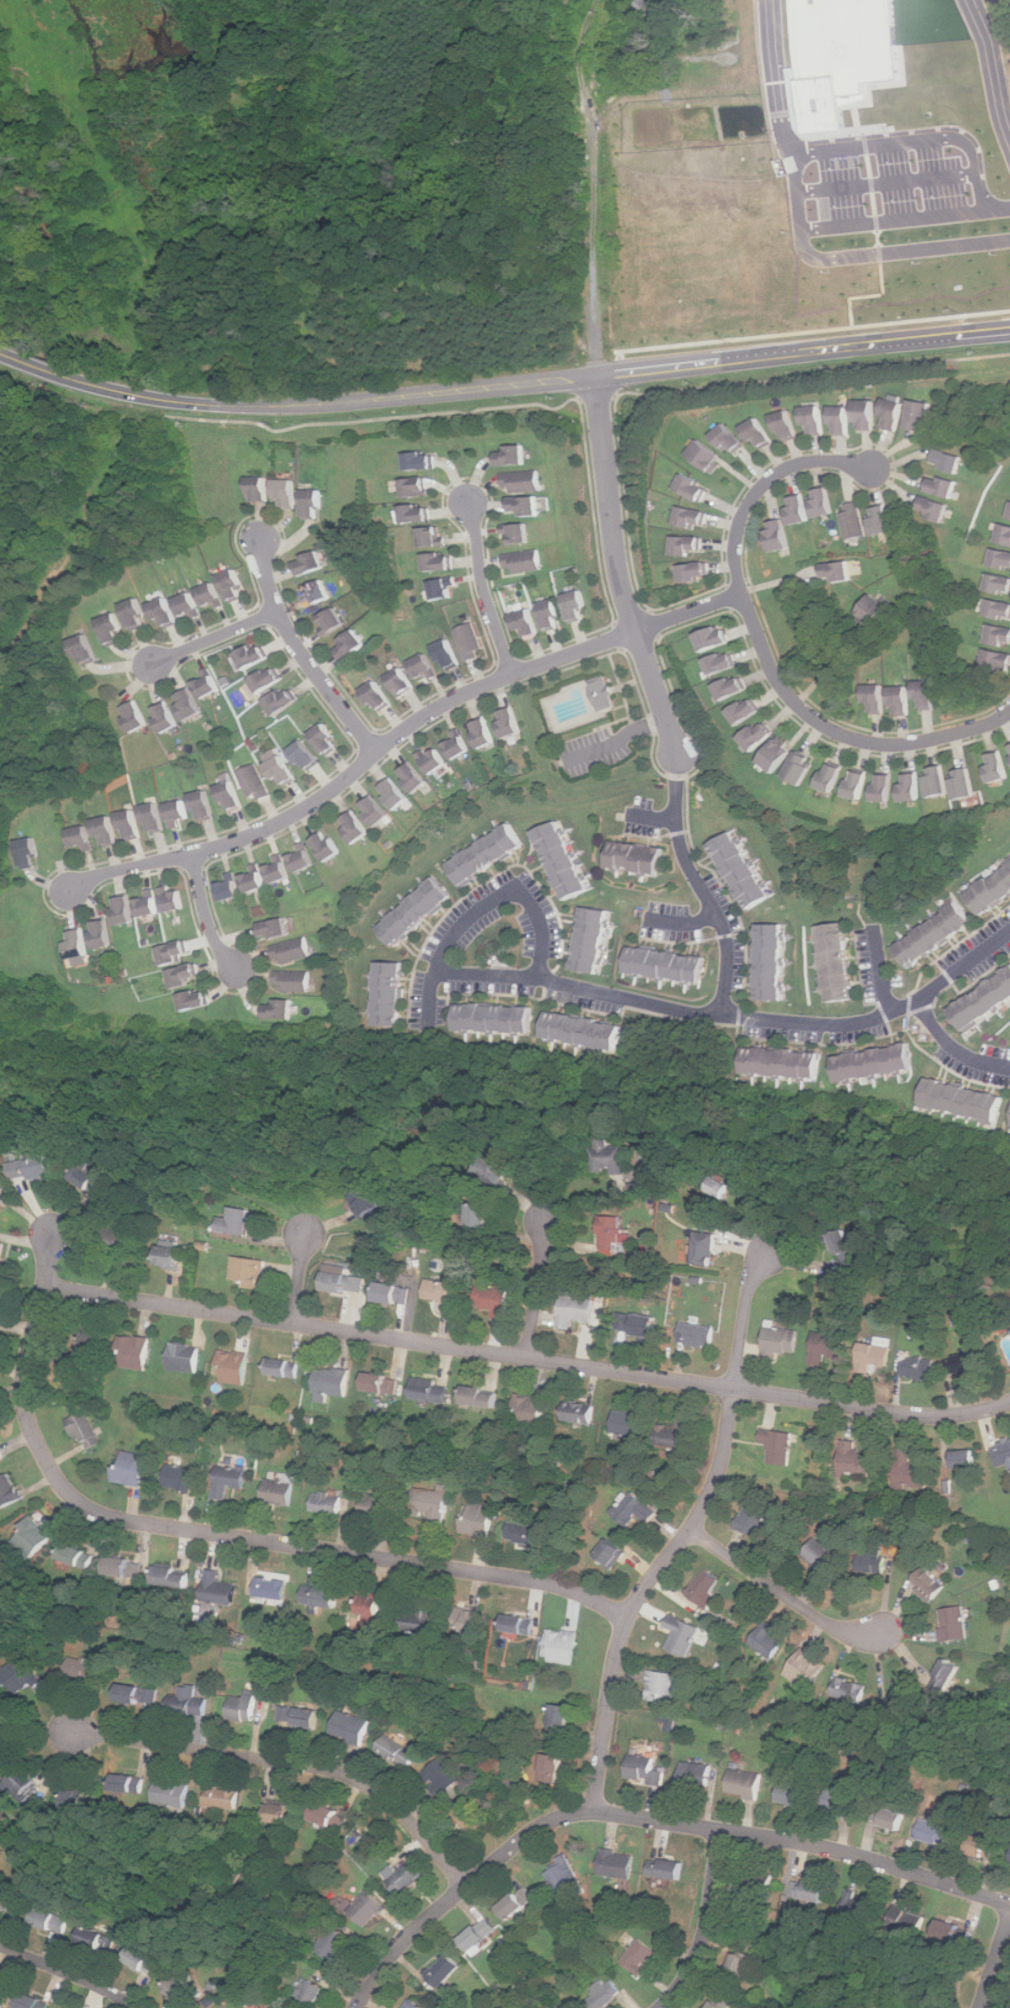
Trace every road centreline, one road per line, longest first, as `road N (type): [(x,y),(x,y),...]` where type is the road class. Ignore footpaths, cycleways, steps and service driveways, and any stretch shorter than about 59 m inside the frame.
road 1 (residential): [(44,1287),(896,1414),(960,1415),(1009,1402)]
road 2 (tertiary): [(60,374),(185,403),(259,406),(1009,330)]
road 3 (residential): [(50,1233),(24,1405),(45,1460),(77,1501),(114,1519),(524,1579),(627,1617)]
road 4 (residential): [(356,2007),(384,1963),(441,1906),(520,1840),(568,1815),(608,1813),(827,1847),(1009,1904)]
road 5 (residential): [(740,596),(429,712),(277,826),(116,870),(71,892)]
road 6 (residential): [(591,1812),(615,1655),(636,1599),(690,1530),(717,1474),(746,1295),(767,1254)]
road 7 (residential): [(1009,713),(974,731),(870,744),(817,722),(773,675),(734,565),(747,504),(803,462),(872,469)]
road 8 (residential): [(465,1887),(401,1812),(344,1774),(72,1732)]
road 9 (residential): [(596,372),(614,554),(679,760)]
road 10 (residential): [(791,147),(801,243),(811,258),(1009,242)]
road 11 (residential): [(261,544),(286,636),(378,752)]
road 12 (residential): [(690,1530),(827,1625),(883,1632)]
road 13 (residential): [(720,1830),(699,1949),(660,2007)]
road 14 (residential): [(472,504),(482,586),(514,674)]
road 15 (residential): [(773,0),(791,147)]
road 16 (residential): [(133,2007),(0,1947)]
road 17 (residential): [(545,1222),(526,1358)]
road 18 (residential): [(276,614),(151,664)]
road 19 (residential): [(192,854),(208,921),(242,969)]

